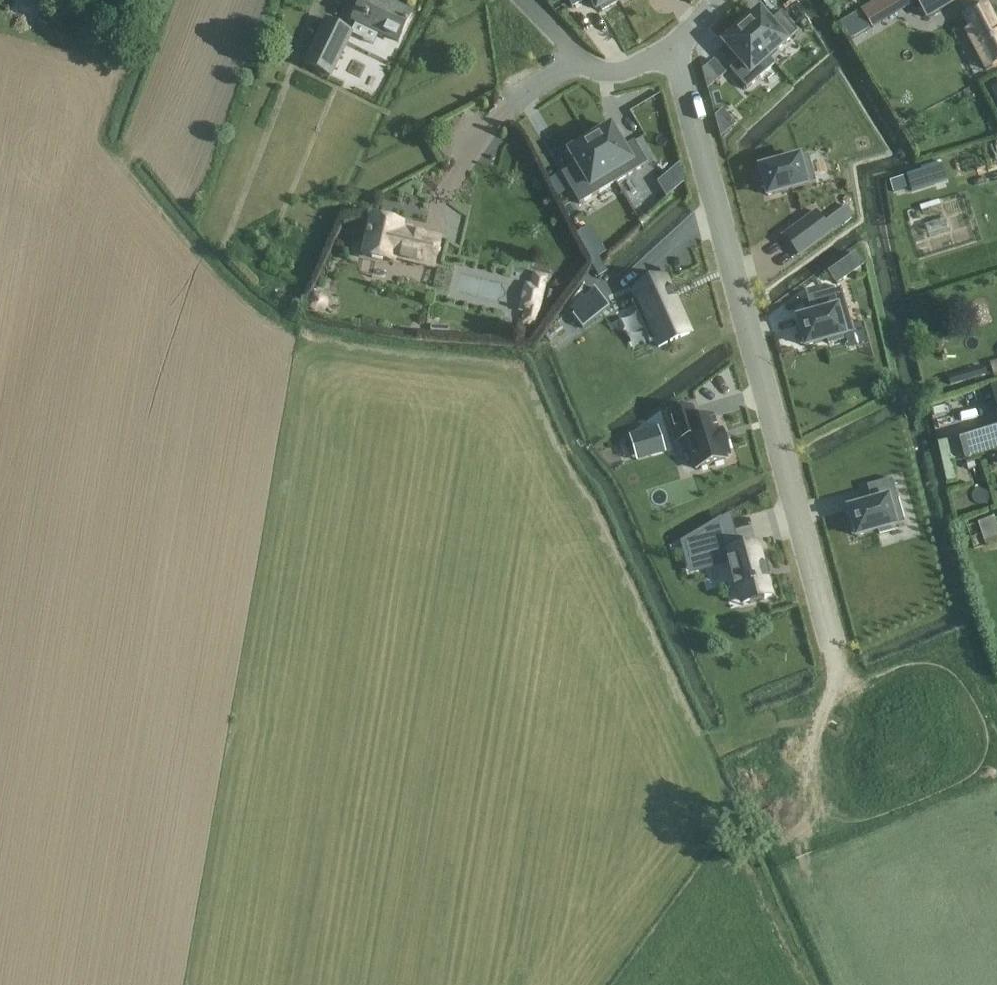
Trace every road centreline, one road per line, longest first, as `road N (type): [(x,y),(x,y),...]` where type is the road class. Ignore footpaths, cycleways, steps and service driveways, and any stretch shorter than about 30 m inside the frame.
road 1 (residential): [(673,49),(832,648)]
road 2 (residential): [(673,49),(629,69),(579,59),(507,101)]

